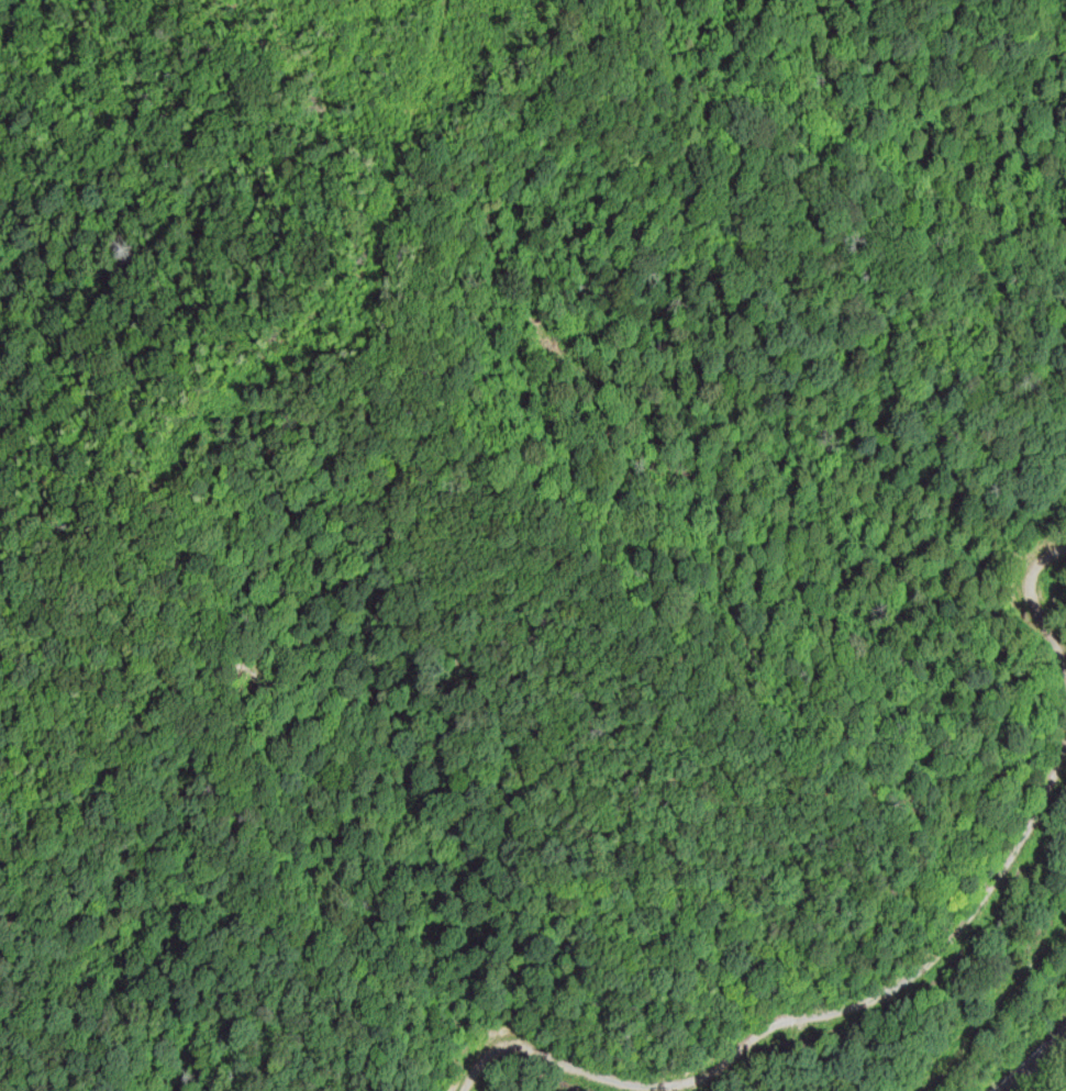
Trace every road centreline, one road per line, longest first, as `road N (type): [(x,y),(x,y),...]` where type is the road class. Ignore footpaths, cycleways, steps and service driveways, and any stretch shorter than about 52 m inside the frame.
road 1 (residential): [(1065,739),(1013,850),(950,945),(867,1003),(776,1023),(680,1090),(606,1082),(510,1044),(464,1090)]
road 2 (residential): [(1065,543),(1035,569),(1035,601),(1065,682)]

